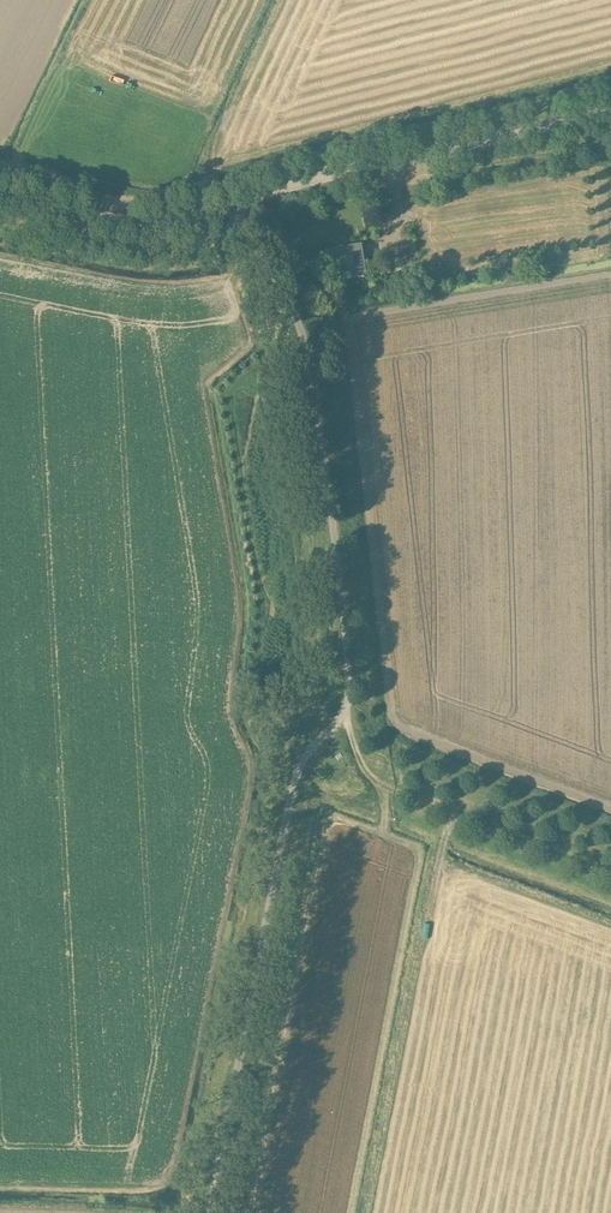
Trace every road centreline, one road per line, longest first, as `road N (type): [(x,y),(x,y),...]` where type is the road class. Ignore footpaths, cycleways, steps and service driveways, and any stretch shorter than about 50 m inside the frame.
road 1 (unclassified): [(209,1212),(291,793),(349,689),(309,365),(288,301),(228,206)]
road 2 (unclassified): [(228,206),(324,175),(610,112)]
road 3 (track): [(610,875),(374,786),(354,746)]
road 4 (unclassified): [(228,206),(143,221),(0,196)]

